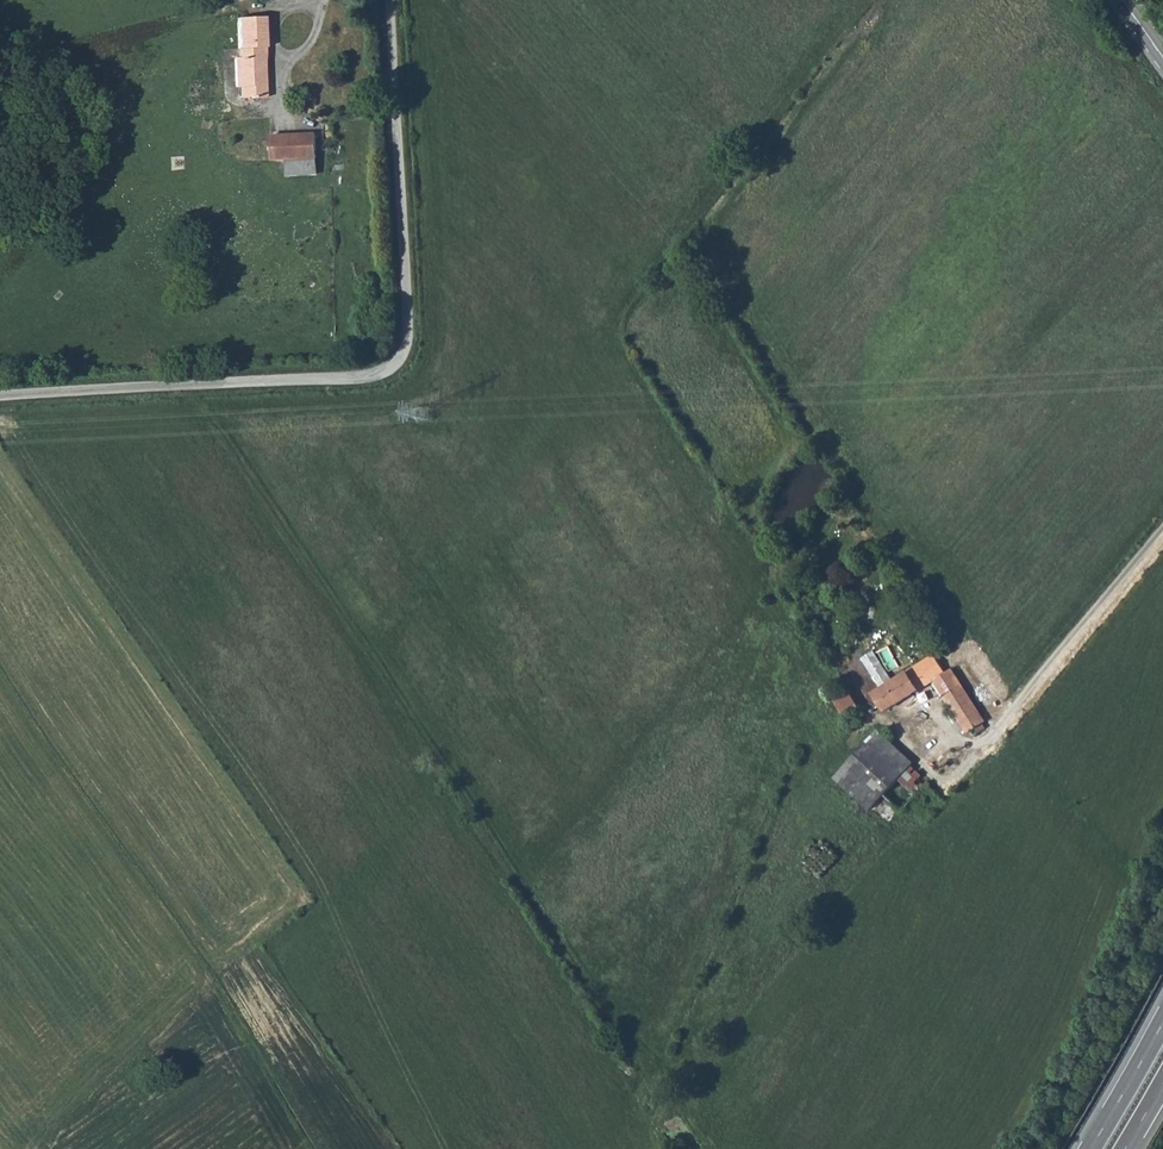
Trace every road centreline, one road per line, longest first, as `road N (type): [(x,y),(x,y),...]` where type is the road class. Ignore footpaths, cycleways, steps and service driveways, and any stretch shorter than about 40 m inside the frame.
road 1 (unclassified): [(0,396),(387,375),(404,355),(410,323),(392,0)]
road 2 (trunk): [(1162,1025),(1091,1148)]

